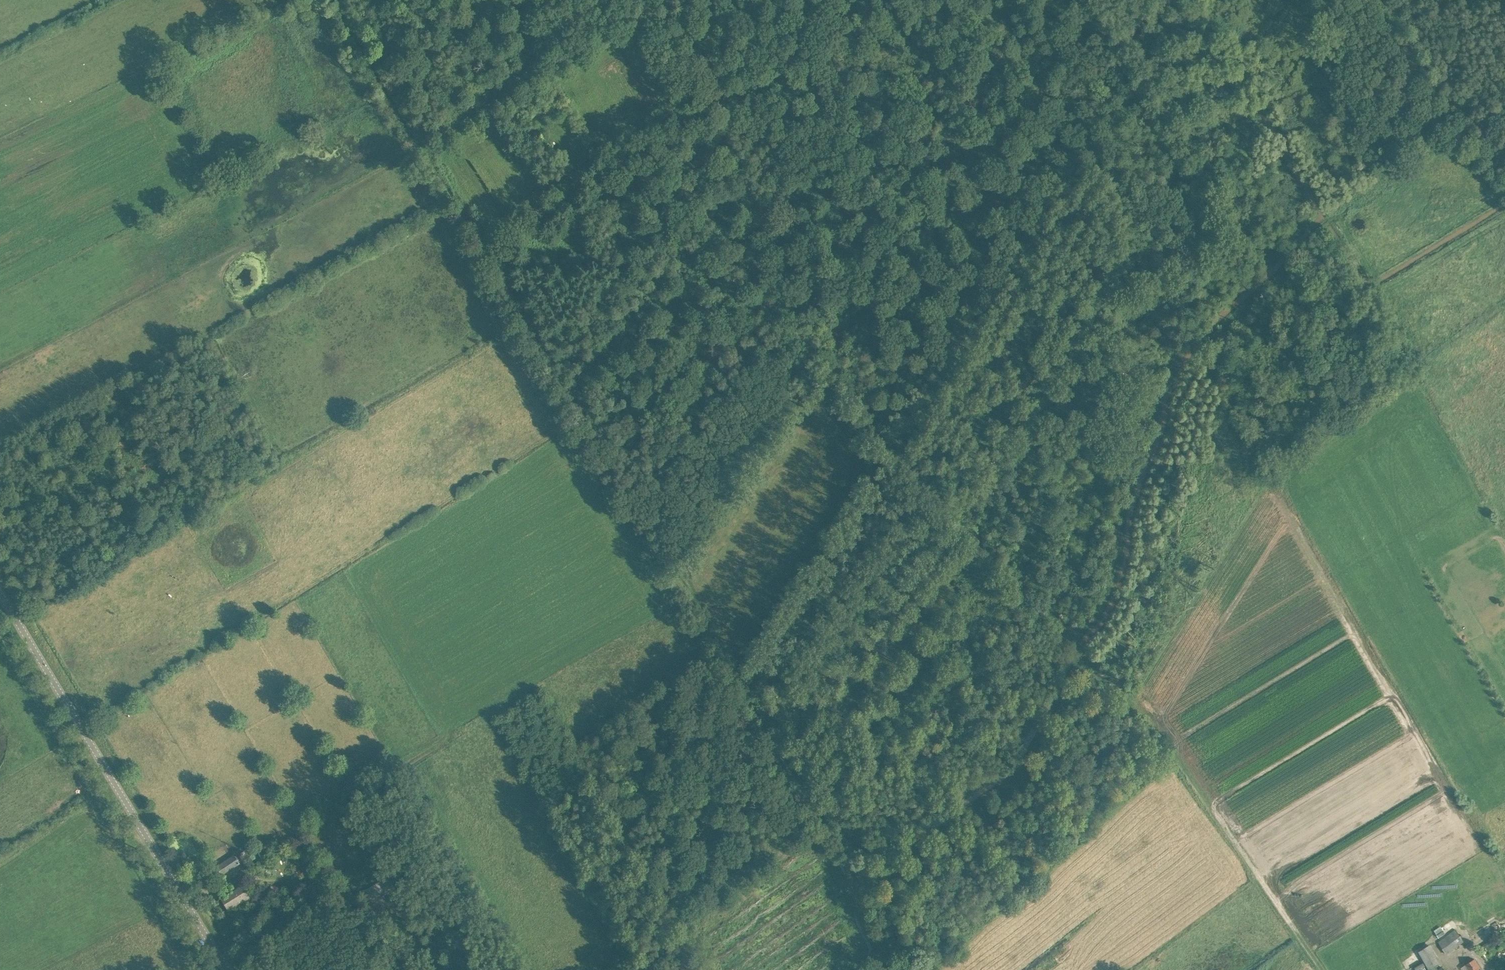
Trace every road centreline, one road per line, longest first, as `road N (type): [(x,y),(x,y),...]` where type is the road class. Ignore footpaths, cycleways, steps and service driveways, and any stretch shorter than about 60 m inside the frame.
road 1 (track): [(344,0),(852,869)]
road 2 (unclassified): [(226,969),(0,592)]

